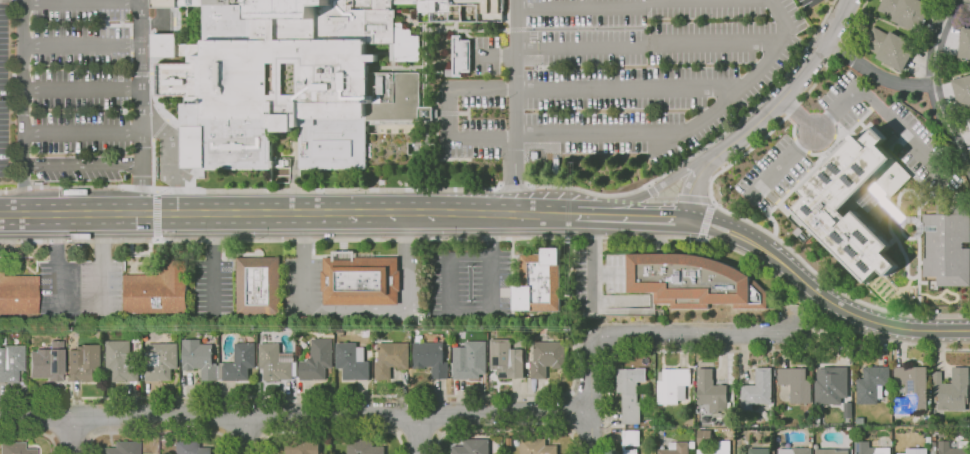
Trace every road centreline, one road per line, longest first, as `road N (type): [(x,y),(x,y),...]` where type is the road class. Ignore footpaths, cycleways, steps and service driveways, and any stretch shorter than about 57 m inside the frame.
road 1 (residential): [(590,412),(0,416)]
road 2 (residential): [(690,220),(716,156),(784,97),(850,0)]
road 3 (secondary): [(969,330),(905,330),(858,317),(765,248)]
road 4 (secondary): [(304,213),(89,214)]
road 5 (residential): [(598,340),(786,334),(790,324)]
road 6 (secondary): [(449,212),(304,213)]
road 7 (residential): [(716,156),(592,217)]
road 8 (secondary): [(577,217),(449,212)]

